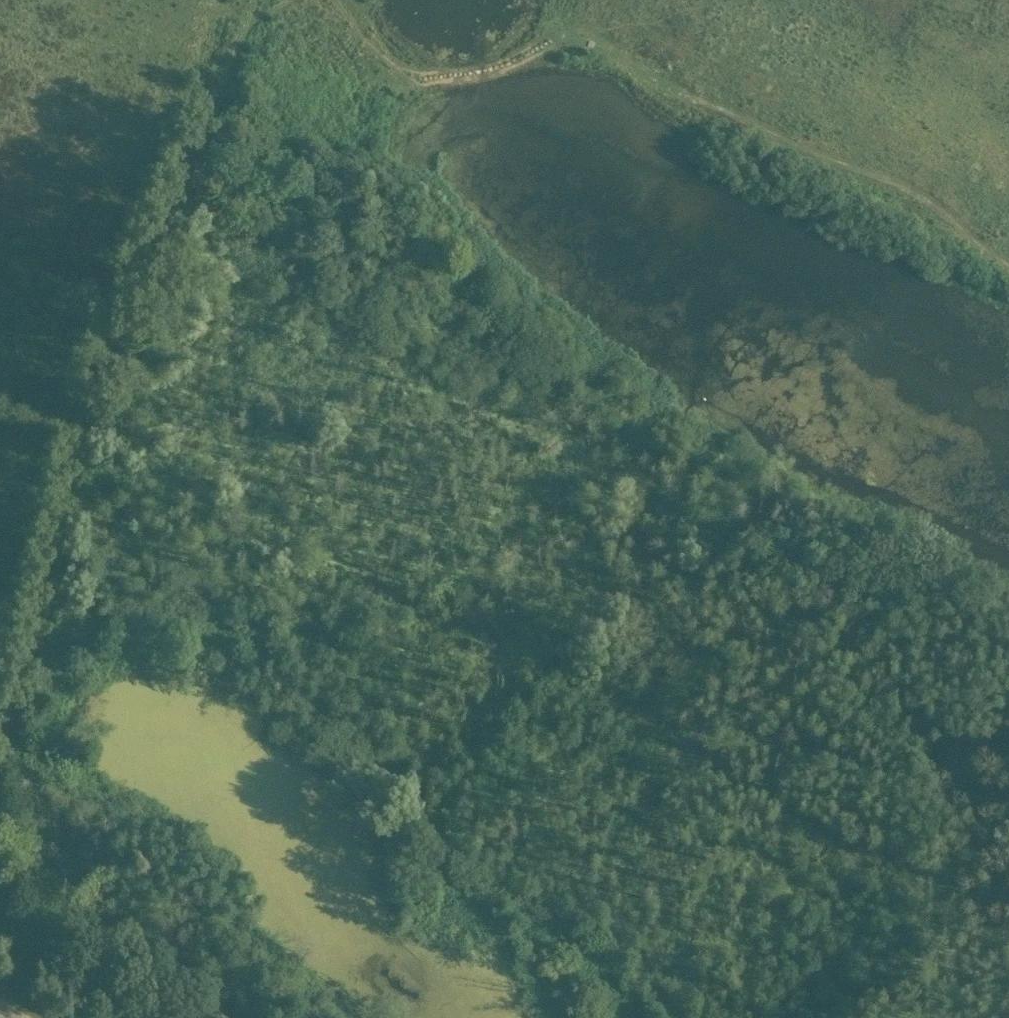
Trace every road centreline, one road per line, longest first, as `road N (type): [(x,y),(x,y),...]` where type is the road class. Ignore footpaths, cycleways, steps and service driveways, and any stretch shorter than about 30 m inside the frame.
road 1 (track): [(238,53),(87,417)]

